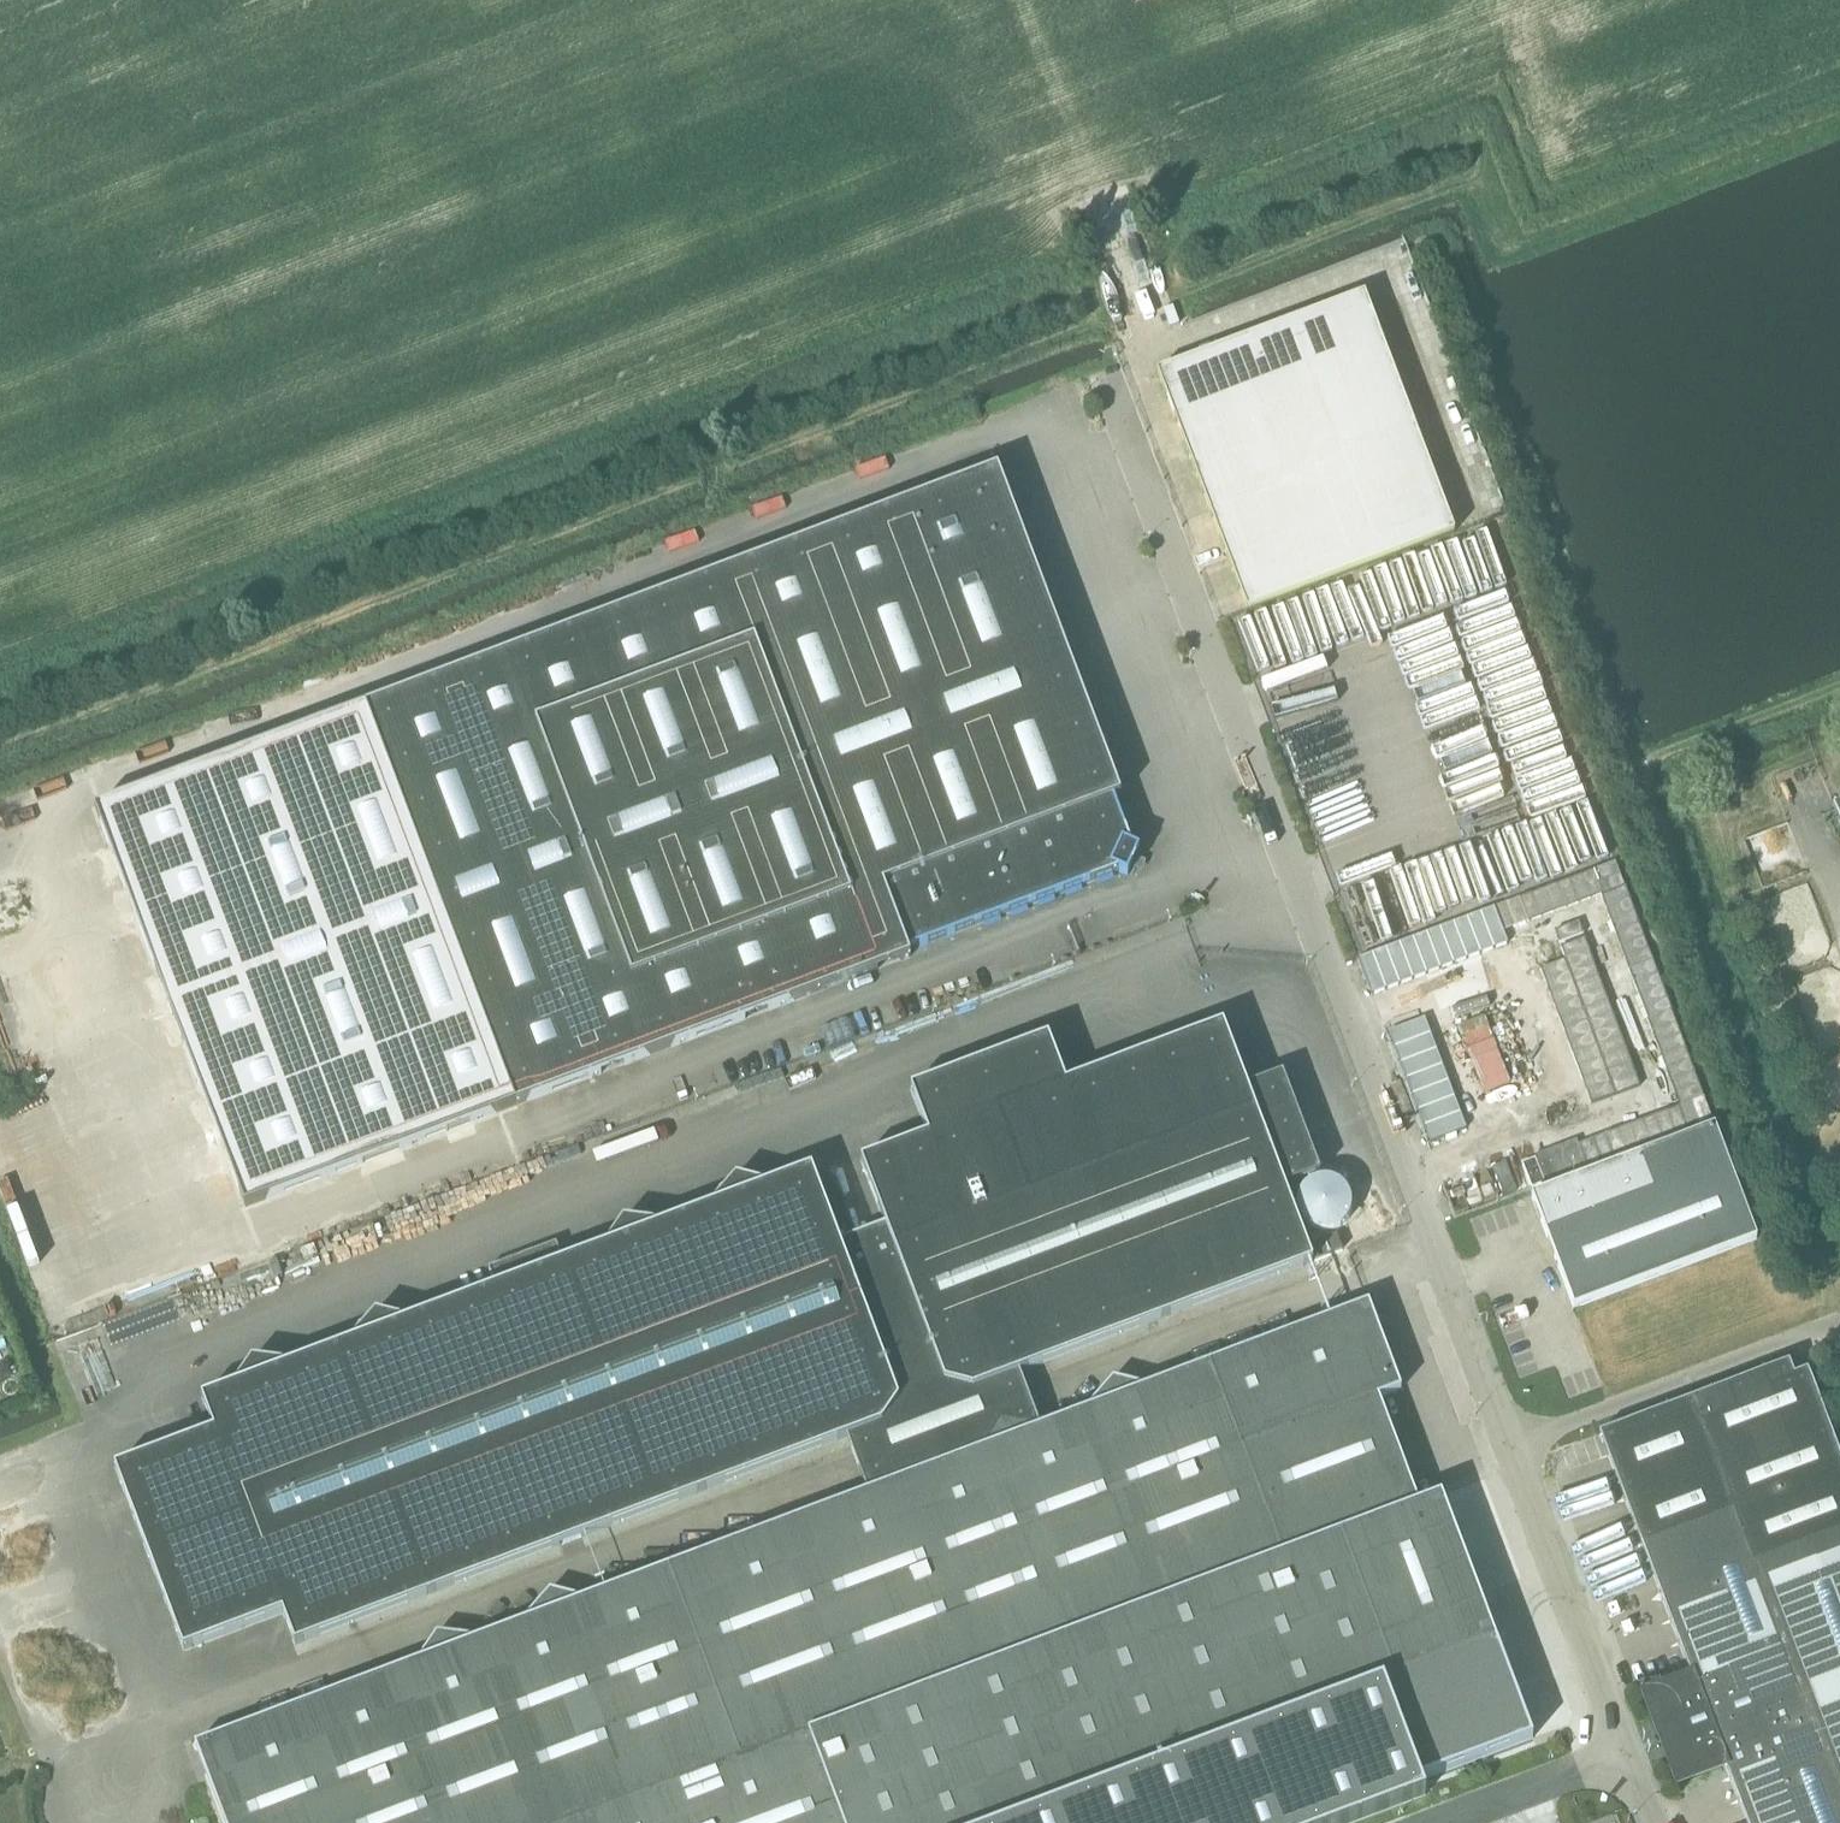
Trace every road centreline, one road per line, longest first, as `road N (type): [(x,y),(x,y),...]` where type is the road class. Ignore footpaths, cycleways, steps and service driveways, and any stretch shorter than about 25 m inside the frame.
road 1 (unclassified): [(1512,1455),(1105,395)]
road 2 (unclassified): [(1512,1455),(1828,1332)]
road 3 (unclassified): [(1627,1757),(1512,1455)]
road 4 (unclassified): [(1455,1822),(1627,1757)]

